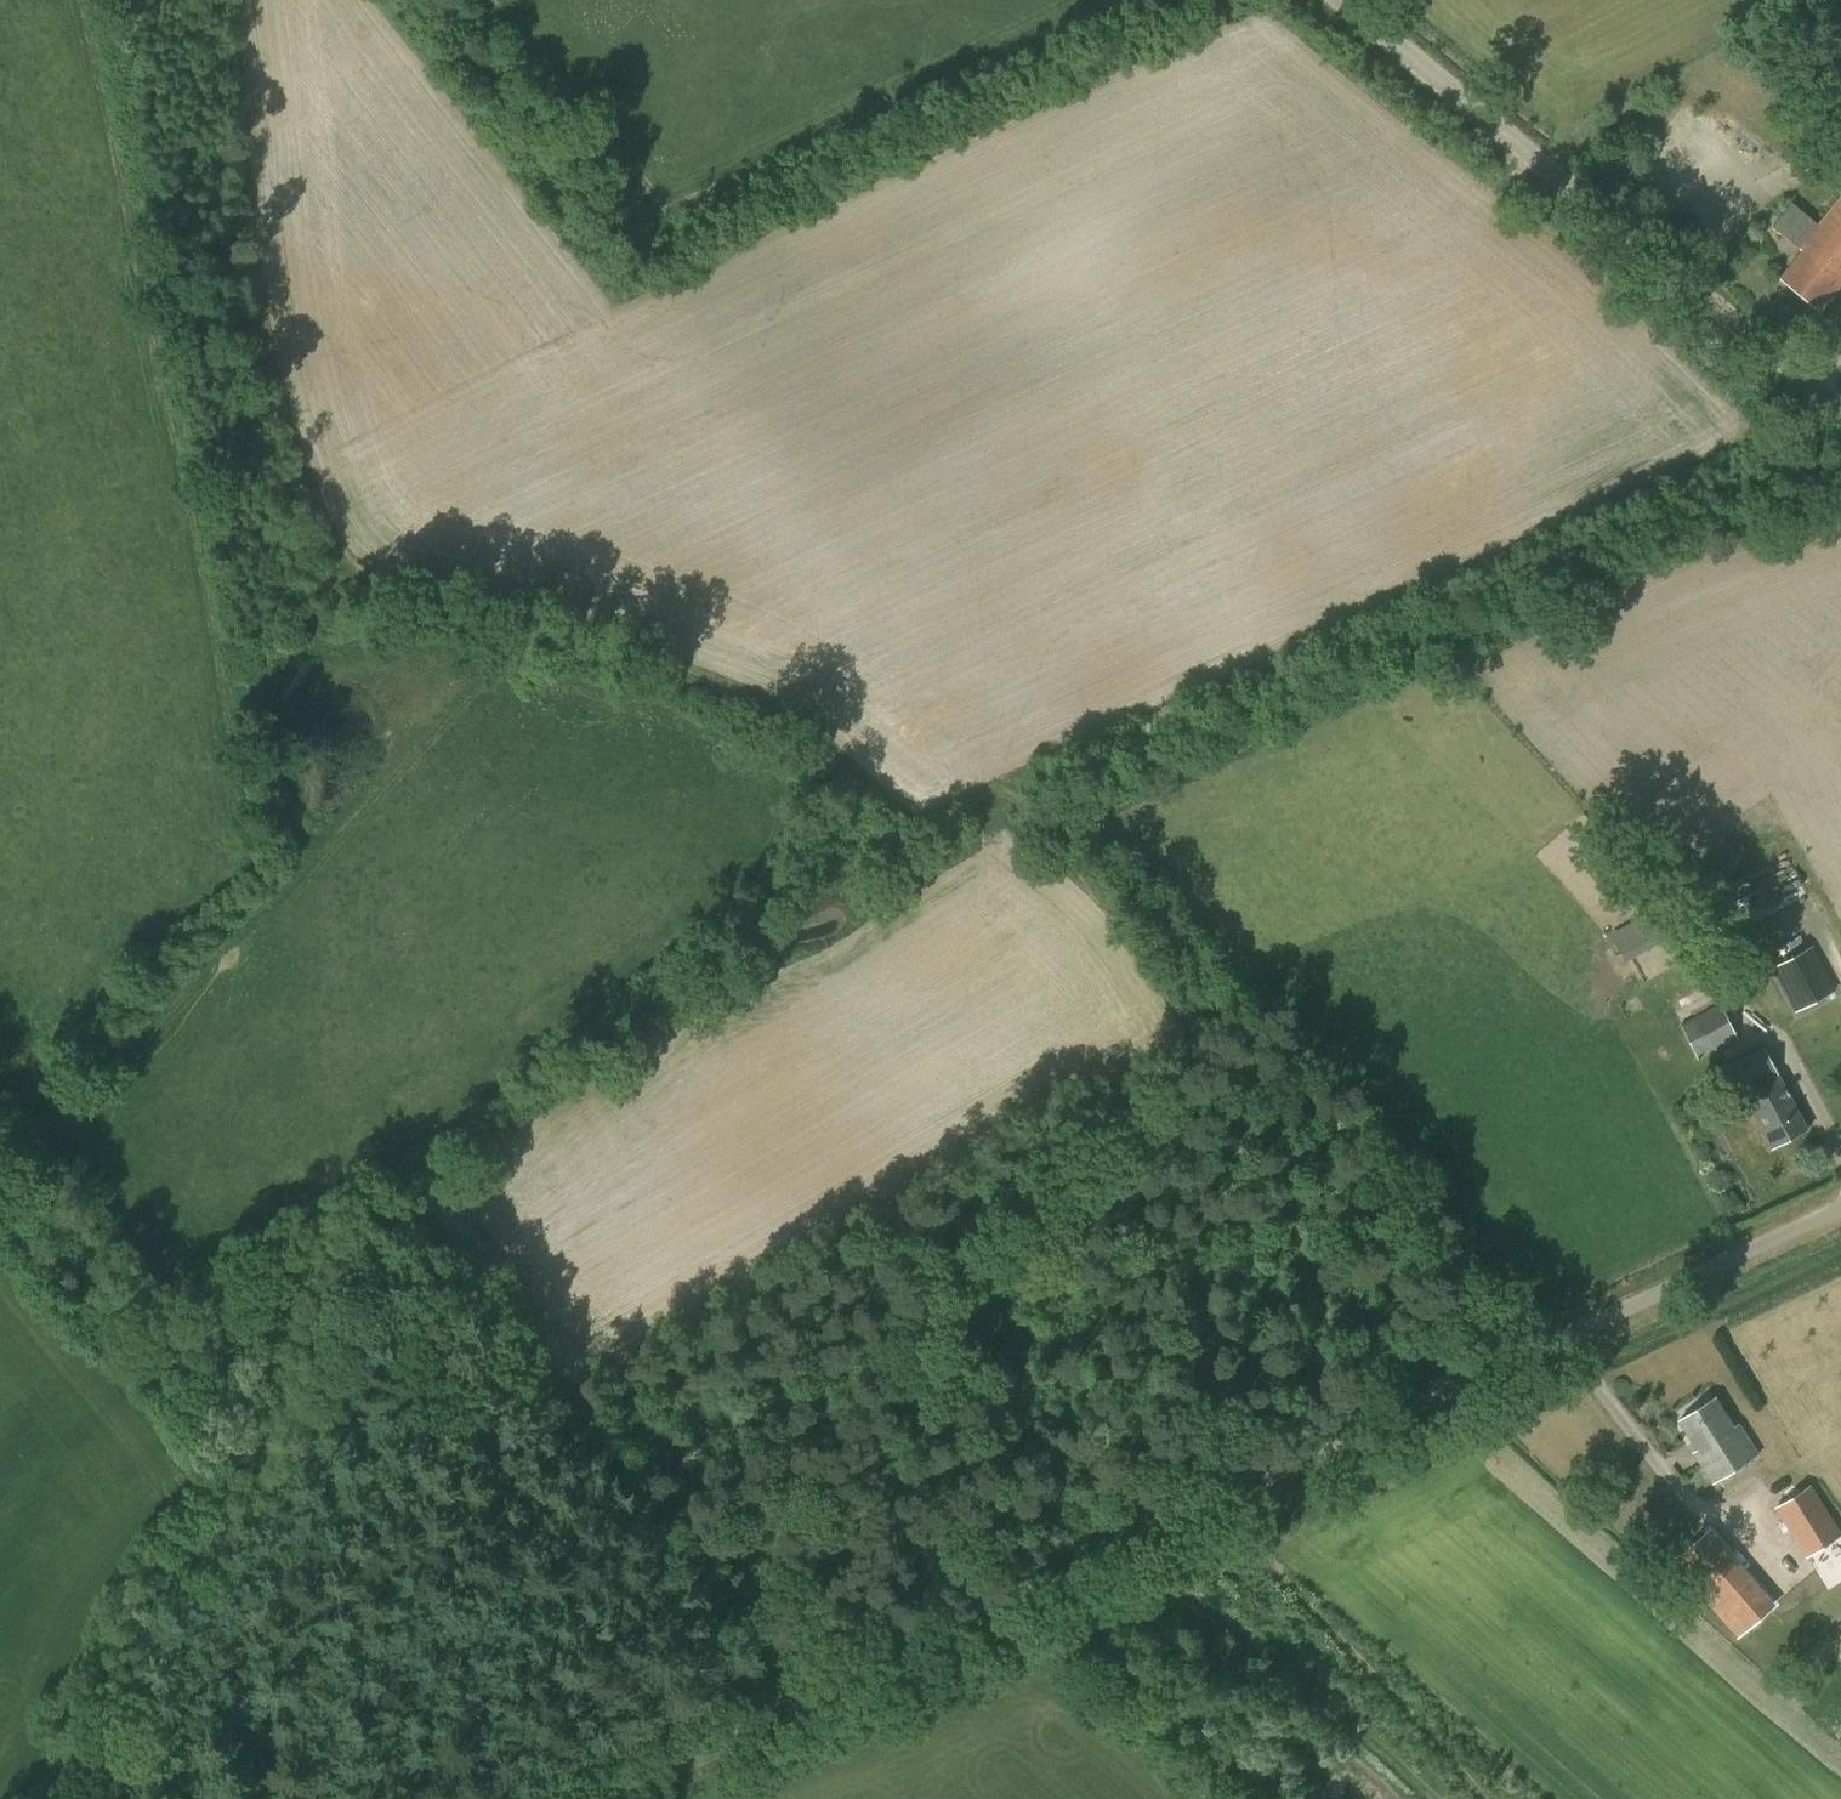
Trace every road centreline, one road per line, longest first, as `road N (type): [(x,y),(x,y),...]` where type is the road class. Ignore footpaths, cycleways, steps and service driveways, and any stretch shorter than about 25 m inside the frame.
road 1 (unclassified): [(551,1798),(749,1705),(1128,1545),(1840,1207)]
road 2 (unclassified): [(1840,411),(1341,0)]

